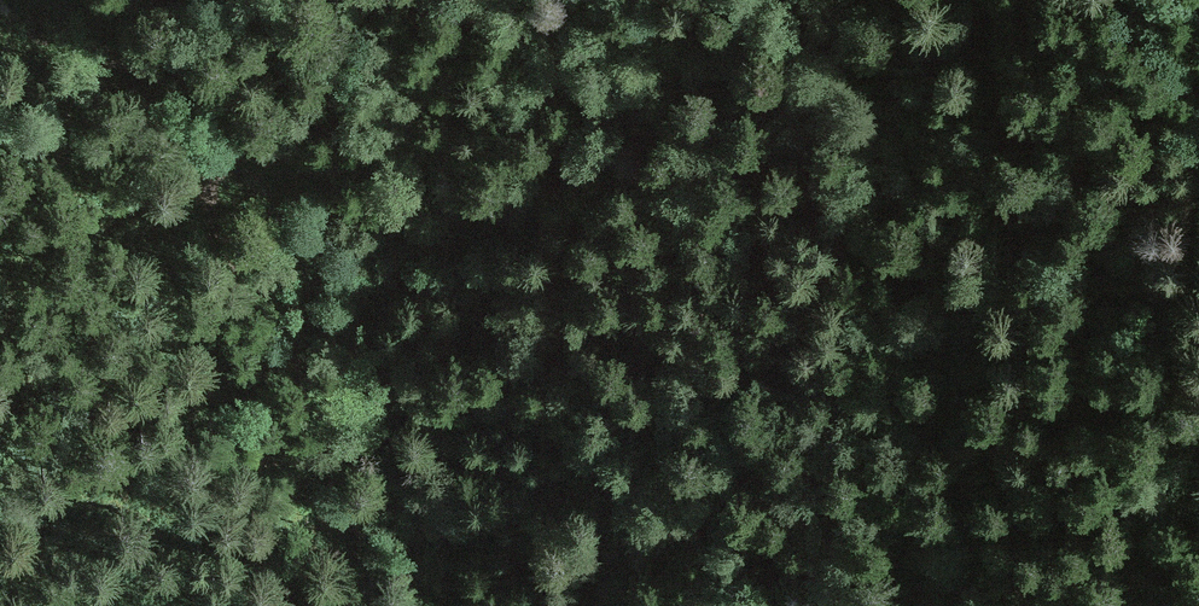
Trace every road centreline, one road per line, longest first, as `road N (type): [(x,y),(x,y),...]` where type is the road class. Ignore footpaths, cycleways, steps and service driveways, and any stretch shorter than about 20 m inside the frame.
road 1 (track): [(372,605),(334,421),(222,227),(211,192),(214,169),(237,149),(272,152),(460,255),(529,308),(606,382),(661,455),(738,605)]
road 2 (track): [(1116,605),(1109,507),(1119,475),(1001,125),(971,0)]
road 3 (track): [(237,149),(214,95),(90,0)]
road 4 (track): [(1198,605),(1119,475)]

